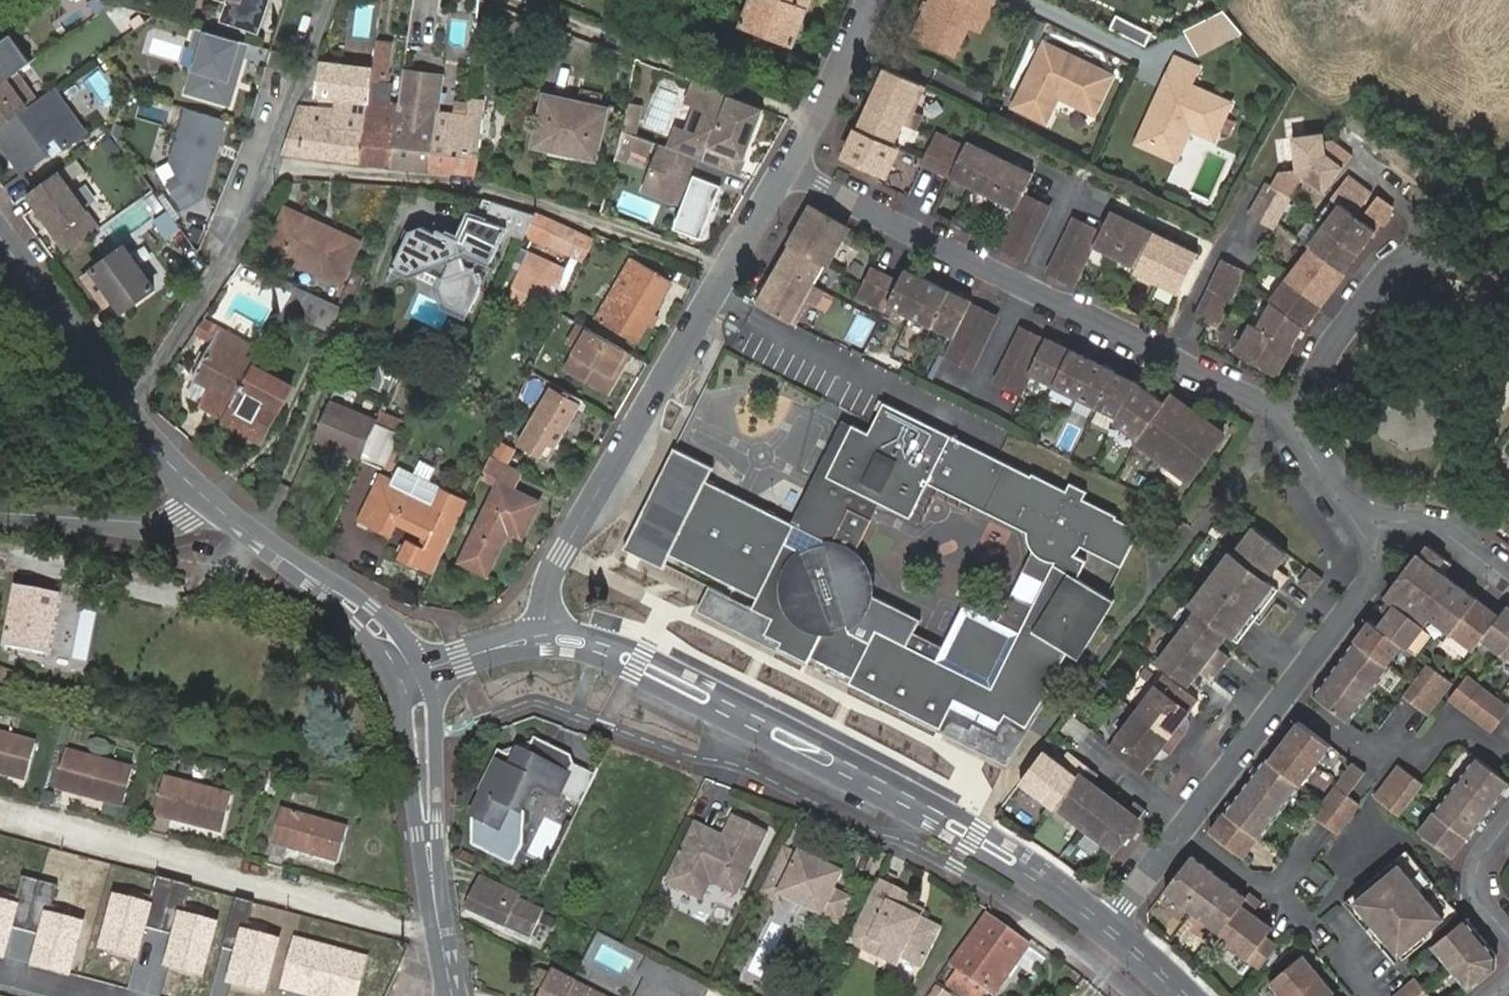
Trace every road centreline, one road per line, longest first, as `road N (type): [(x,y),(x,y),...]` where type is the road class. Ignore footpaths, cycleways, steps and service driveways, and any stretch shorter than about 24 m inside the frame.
road 1 (residential): [(1107,929),(976,839),(877,784),(639,664),(543,638)]
road 2 (residential): [(787,171),(1285,413)]
road 3 (residential): [(543,638),(550,571),(787,171)]
road 4 (residential): [(1360,523),(1370,552),(1107,929)]
road 5 (track): [(257,166),(495,188),(731,271)]
road 6 (residential): [(132,419),(257,166),(321,0)]
road 7 (tertiary): [(409,677),(451,995)]
road 8 (tertiary): [(212,503),(364,619),(409,677)]
road 9 (residential): [(1438,254),(1393,268),(1285,413)]
road 10 (tertiary): [(0,236),(132,419)]
road 11 (residential): [(0,520),(187,528),(212,503)]
road 12 (residential): [(787,171),(871,0)]
road 13 (residential): [(1508,584),(1426,525),(1360,523)]
road 14 (residential): [(1508,937),(1480,901),(1474,875),(1508,815)]
road 15 (residential): [(543,638),(409,677)]
road 16 (residential): [(1285,413),(1360,523)]

